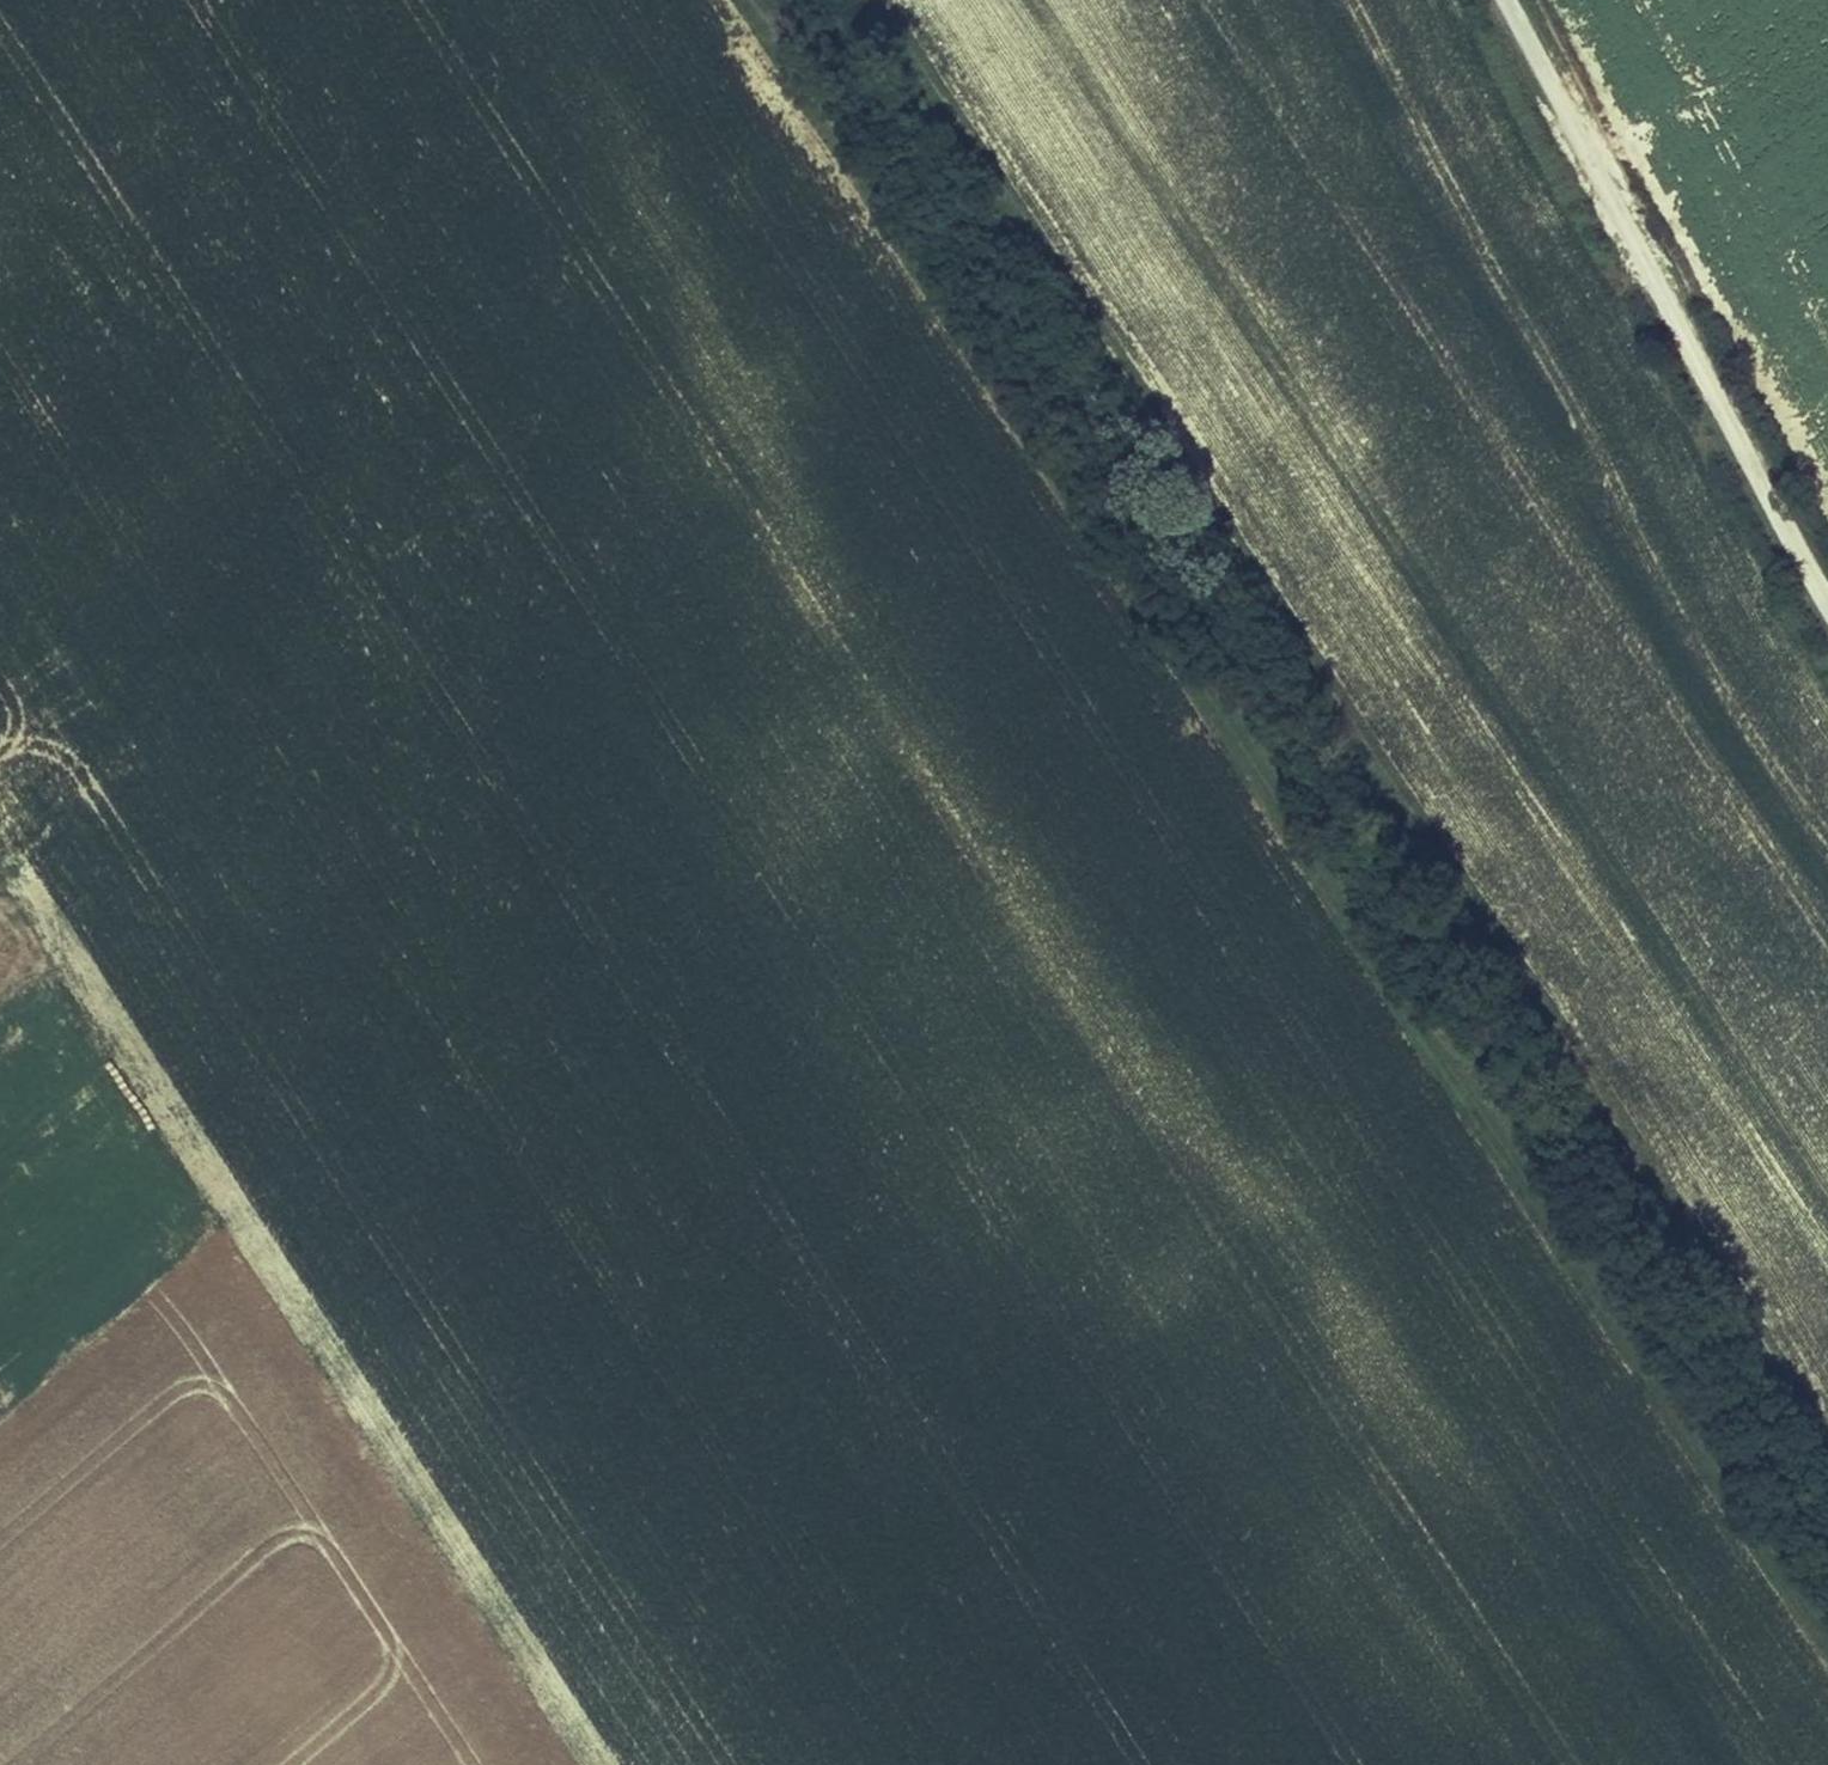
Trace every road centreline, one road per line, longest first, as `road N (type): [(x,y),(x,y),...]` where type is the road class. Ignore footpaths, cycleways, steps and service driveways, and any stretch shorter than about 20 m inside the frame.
road 1 (track): [(1827,1439),(880,0)]
road 2 (unclassified): [(1520,0),(1827,585)]

